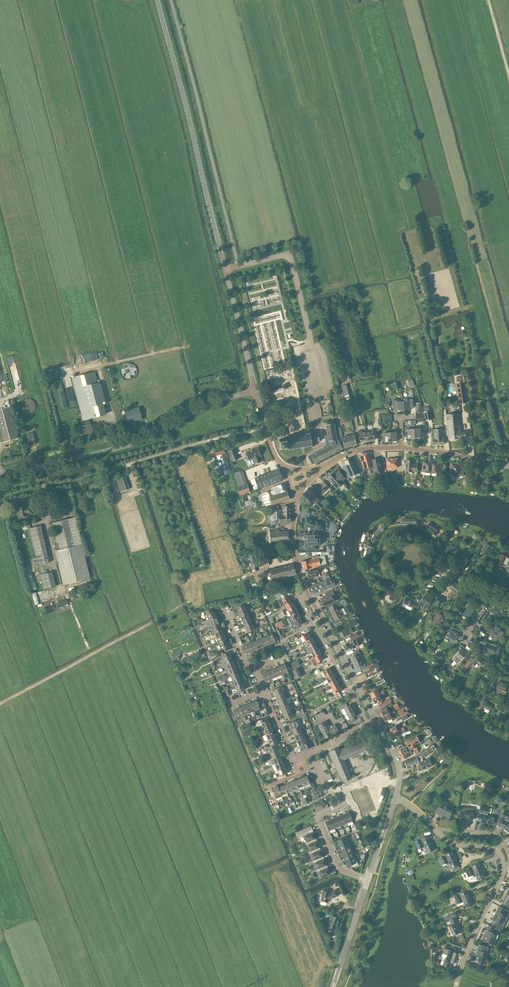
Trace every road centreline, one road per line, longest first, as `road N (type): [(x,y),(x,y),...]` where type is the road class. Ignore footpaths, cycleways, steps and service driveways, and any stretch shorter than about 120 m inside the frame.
road 1 (tertiary): [(225,269),(157,0)]
road 2 (tertiary): [(0,474),(138,442),(196,409),(255,390)]
road 3 (track): [(43,487),(265,429)]
road 4 (tertiary): [(508,467),(393,448),(351,453),(320,470)]
road 5 (track): [(0,704),(151,623)]
road 6 (residential): [(368,880),(338,869),(318,819),(340,803),(312,755)]
road 7 (unclassified): [(307,593),(299,599),(368,724)]
road 8 (unclassified): [(225,269),(290,258),(309,342)]
road 9 (tertiary): [(376,720),(307,593)]
road 10 (tertiary): [(255,390),(225,269)]
road 11 (residential): [(456,986),(504,871)]

